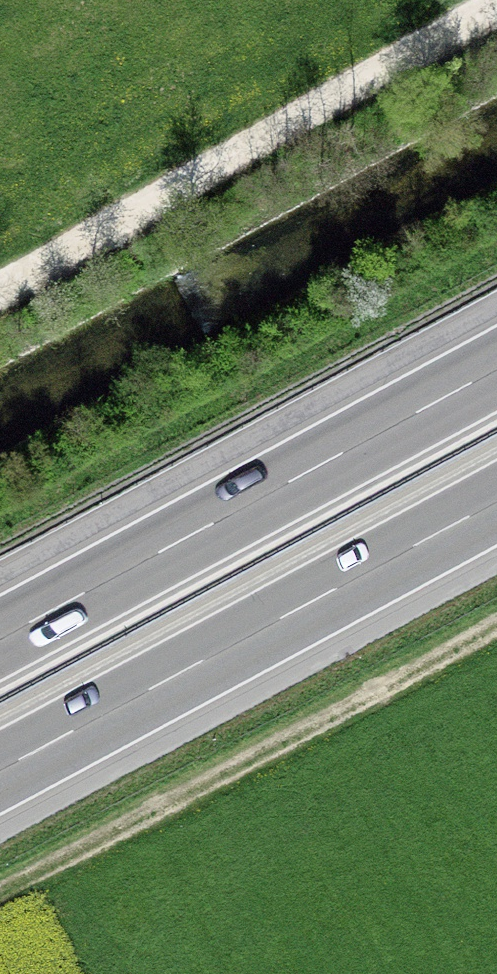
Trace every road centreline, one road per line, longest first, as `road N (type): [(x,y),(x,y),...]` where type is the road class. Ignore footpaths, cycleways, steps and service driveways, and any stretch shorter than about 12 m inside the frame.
road 1 (track): [(496,7),(0,286)]
road 2 (track): [(0,896),(496,625)]
road 3 (motorway): [(496,368),(0,638)]
road 4 (motorway): [(0,770),(496,500)]

